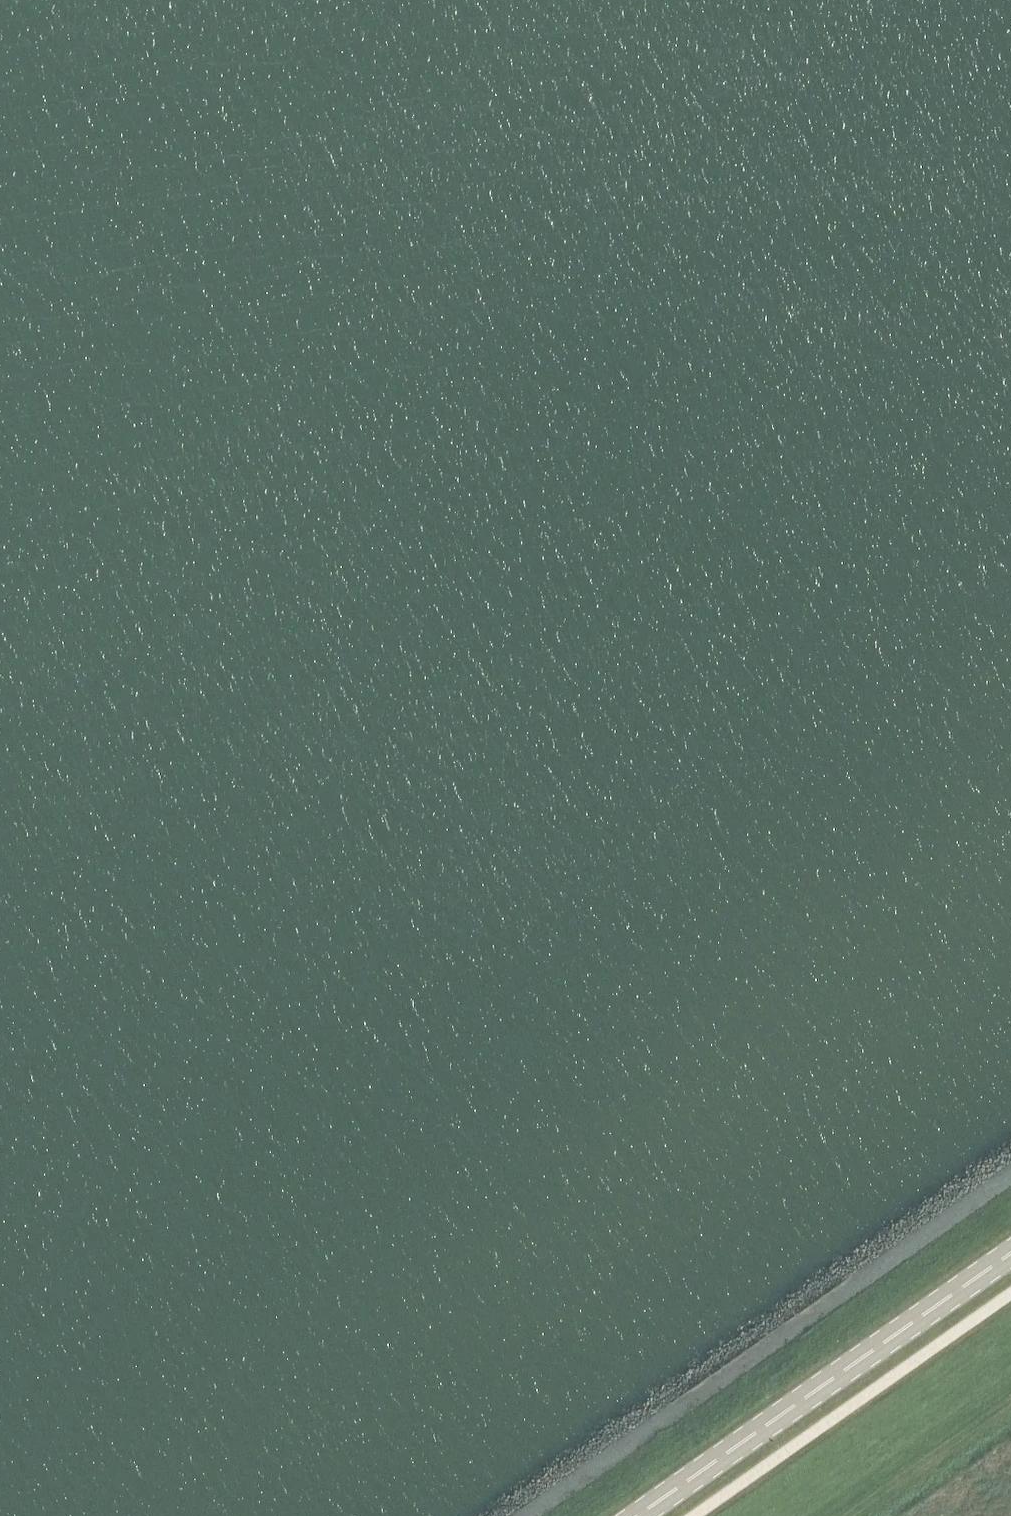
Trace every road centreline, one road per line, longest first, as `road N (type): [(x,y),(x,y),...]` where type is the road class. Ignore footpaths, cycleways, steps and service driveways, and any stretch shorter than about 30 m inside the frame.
road 1 (secondary): [(639,1515),(1010,1254)]

